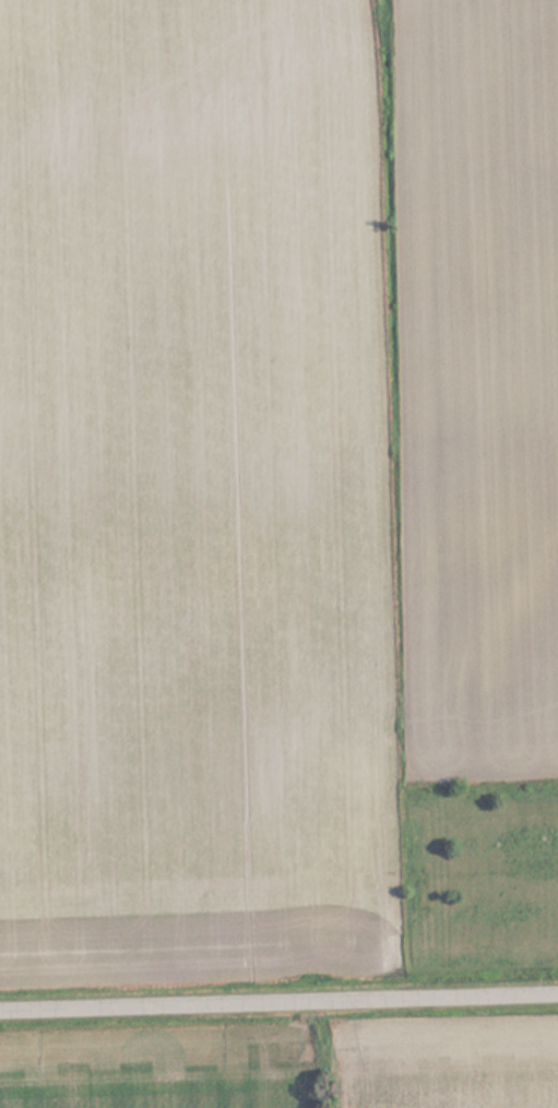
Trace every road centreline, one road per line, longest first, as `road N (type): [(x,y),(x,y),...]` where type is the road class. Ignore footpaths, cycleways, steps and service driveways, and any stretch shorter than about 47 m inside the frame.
road 1 (secondary): [(0,1010),(557,994)]

